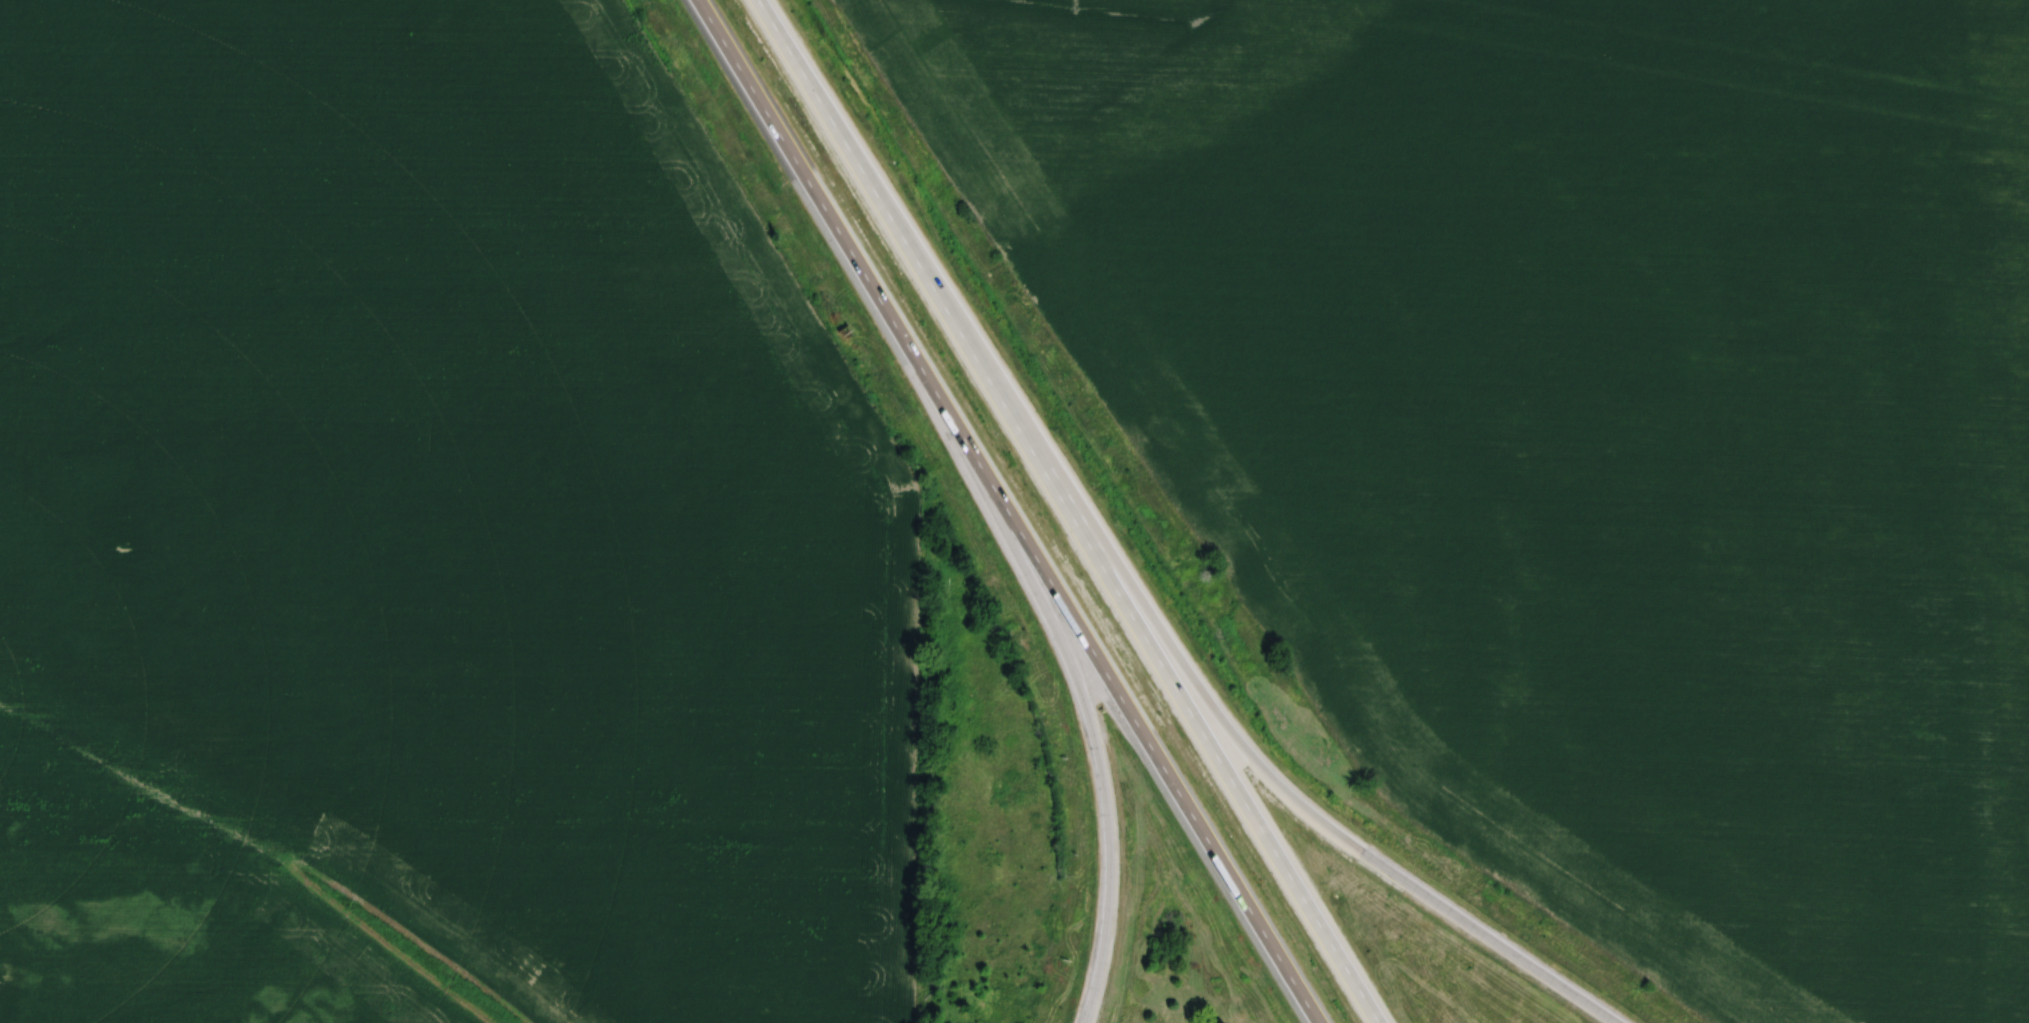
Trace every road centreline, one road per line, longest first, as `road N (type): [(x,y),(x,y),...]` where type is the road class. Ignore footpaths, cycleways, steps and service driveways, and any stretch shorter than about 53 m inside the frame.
road 1 (motorway): [(1375,1022),(764,0)]
road 2 (motorway): [(709,0),(1040,583),(1311,1022)]
road 3 (motorway): [(1611,1022),(1286,804),(1210,716),(1093,549)]
road 4 (motorway): [(1040,583),(1081,692),(1102,802),(1102,911),(1085,1022)]

